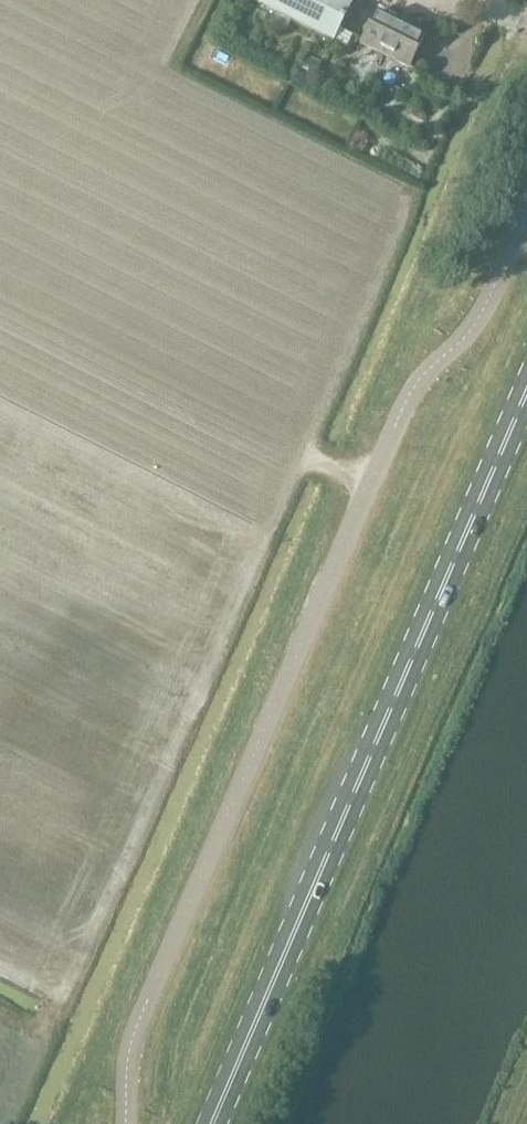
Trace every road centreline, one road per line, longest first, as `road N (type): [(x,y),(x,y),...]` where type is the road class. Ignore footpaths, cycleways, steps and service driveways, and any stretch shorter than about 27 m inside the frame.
road 1 (unclassified): [(526,208),(473,325),(405,402),(134,1031),(125,1123)]
road 2 (primary): [(211,1123),(526,390)]
road 3 (track): [(298,453),(3,1123)]
road 4 (track): [(369,486),(298,453),(408,196)]

